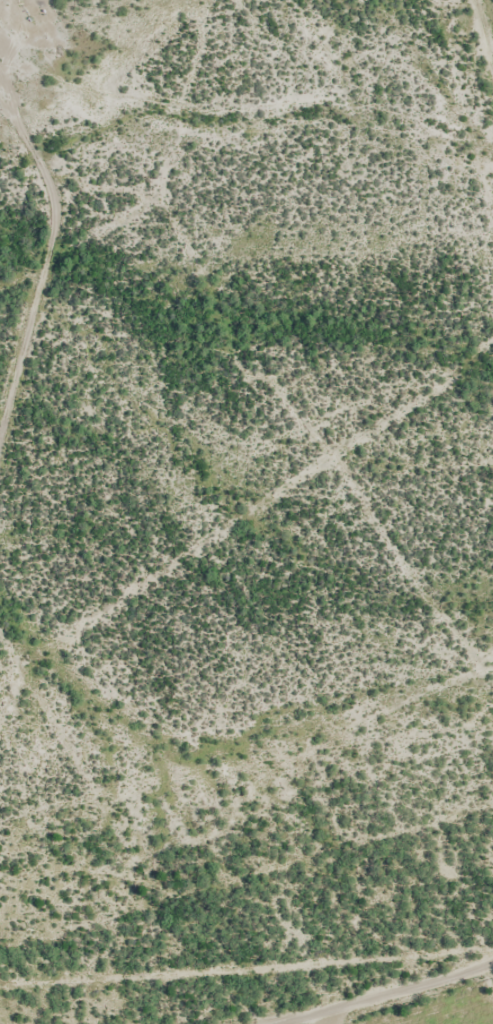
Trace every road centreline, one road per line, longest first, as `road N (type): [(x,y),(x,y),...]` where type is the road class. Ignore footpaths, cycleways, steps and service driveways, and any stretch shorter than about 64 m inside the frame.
road 1 (residential): [(492,974),(321,1023)]

